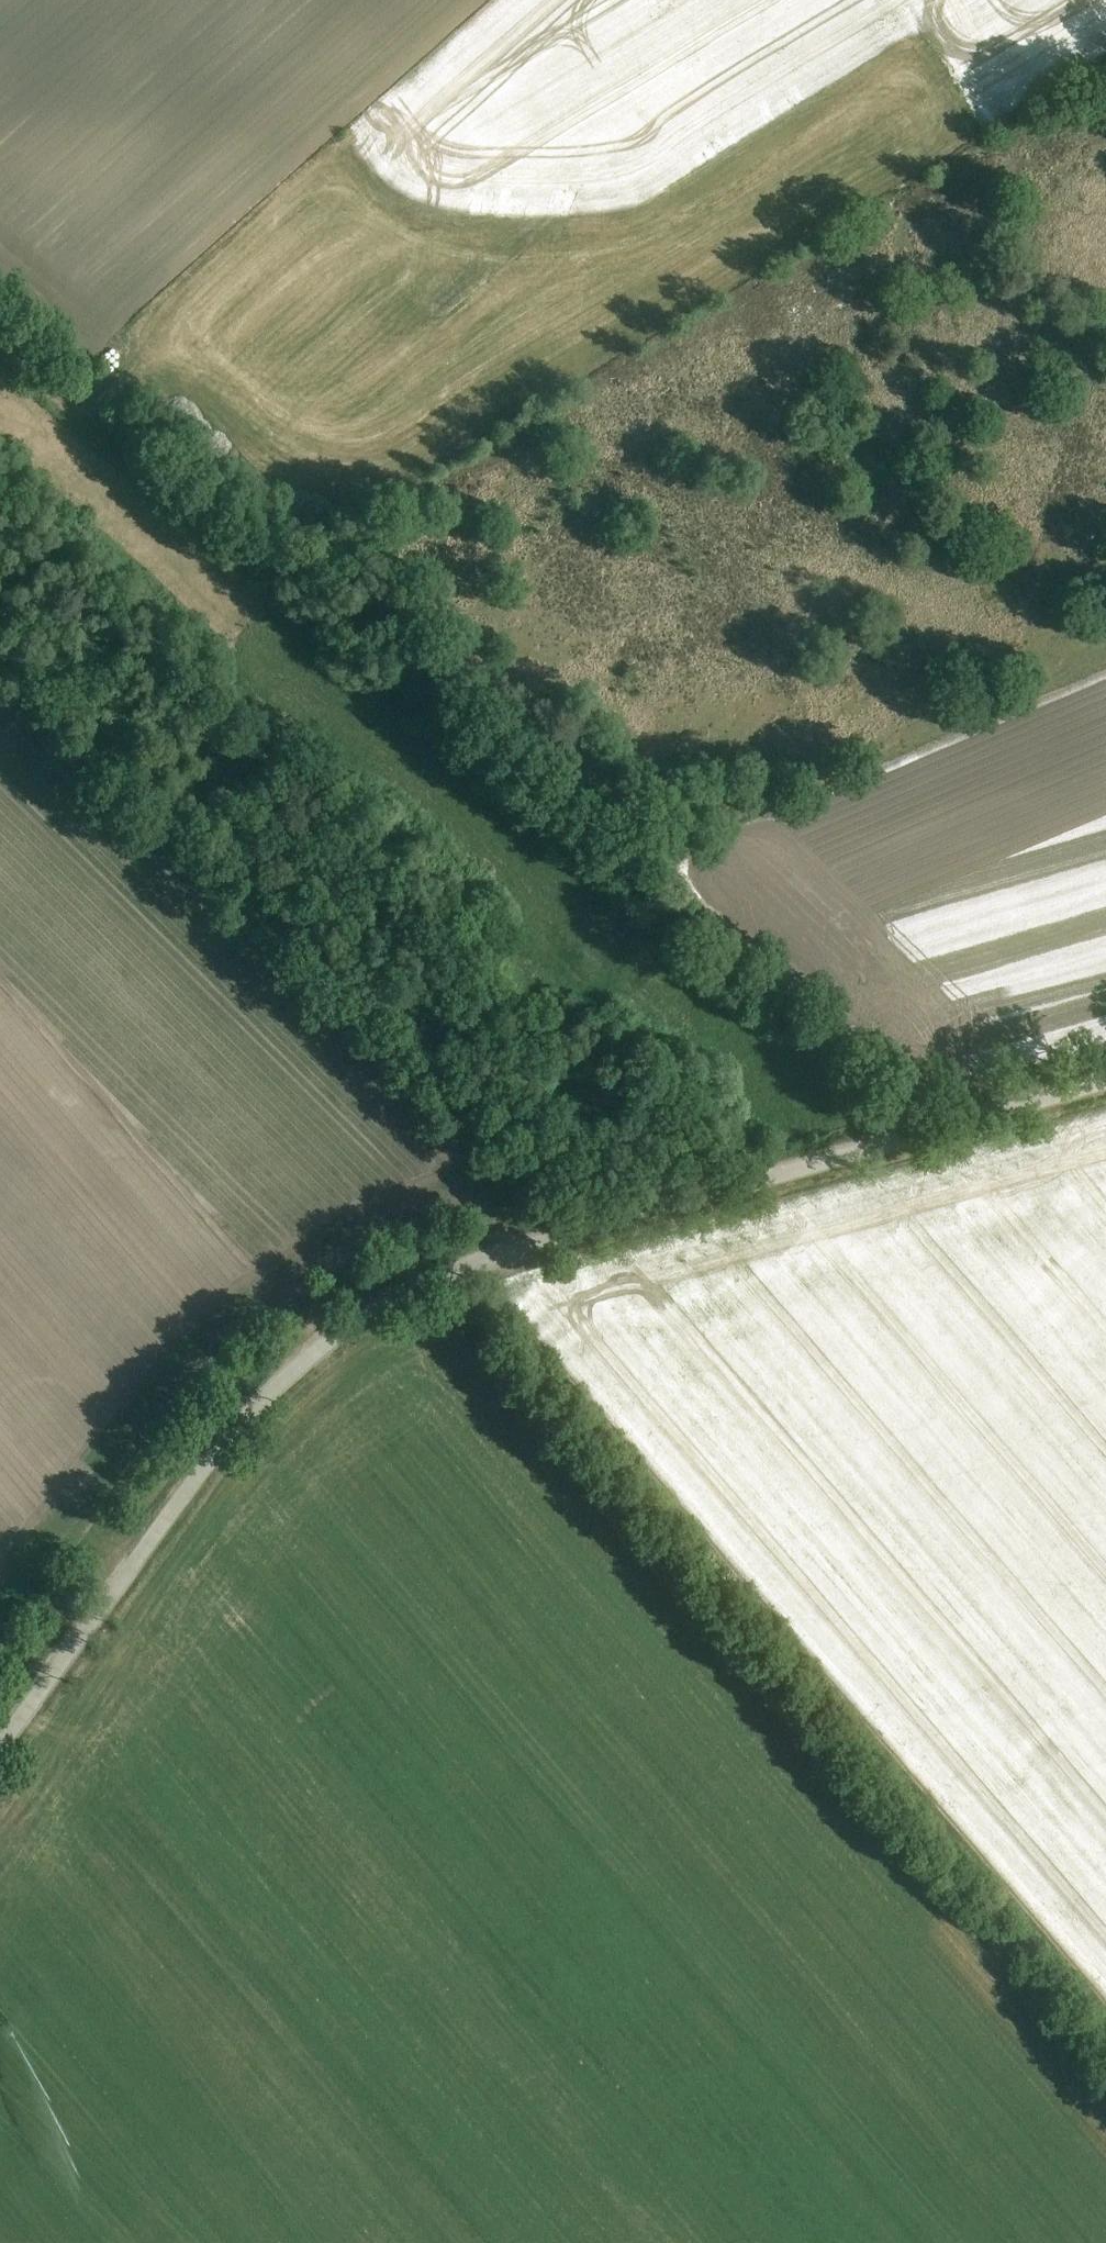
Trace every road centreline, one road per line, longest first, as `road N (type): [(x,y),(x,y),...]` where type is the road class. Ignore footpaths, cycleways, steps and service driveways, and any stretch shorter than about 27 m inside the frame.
road 1 (unclassified): [(0,1744),(213,1456),(309,1354),(353,1322),(502,1253),(1105,1082)]
road 2 (track): [(765,1180),(135,601)]
road 3 (track): [(103,400),(80,416),(0,342)]

